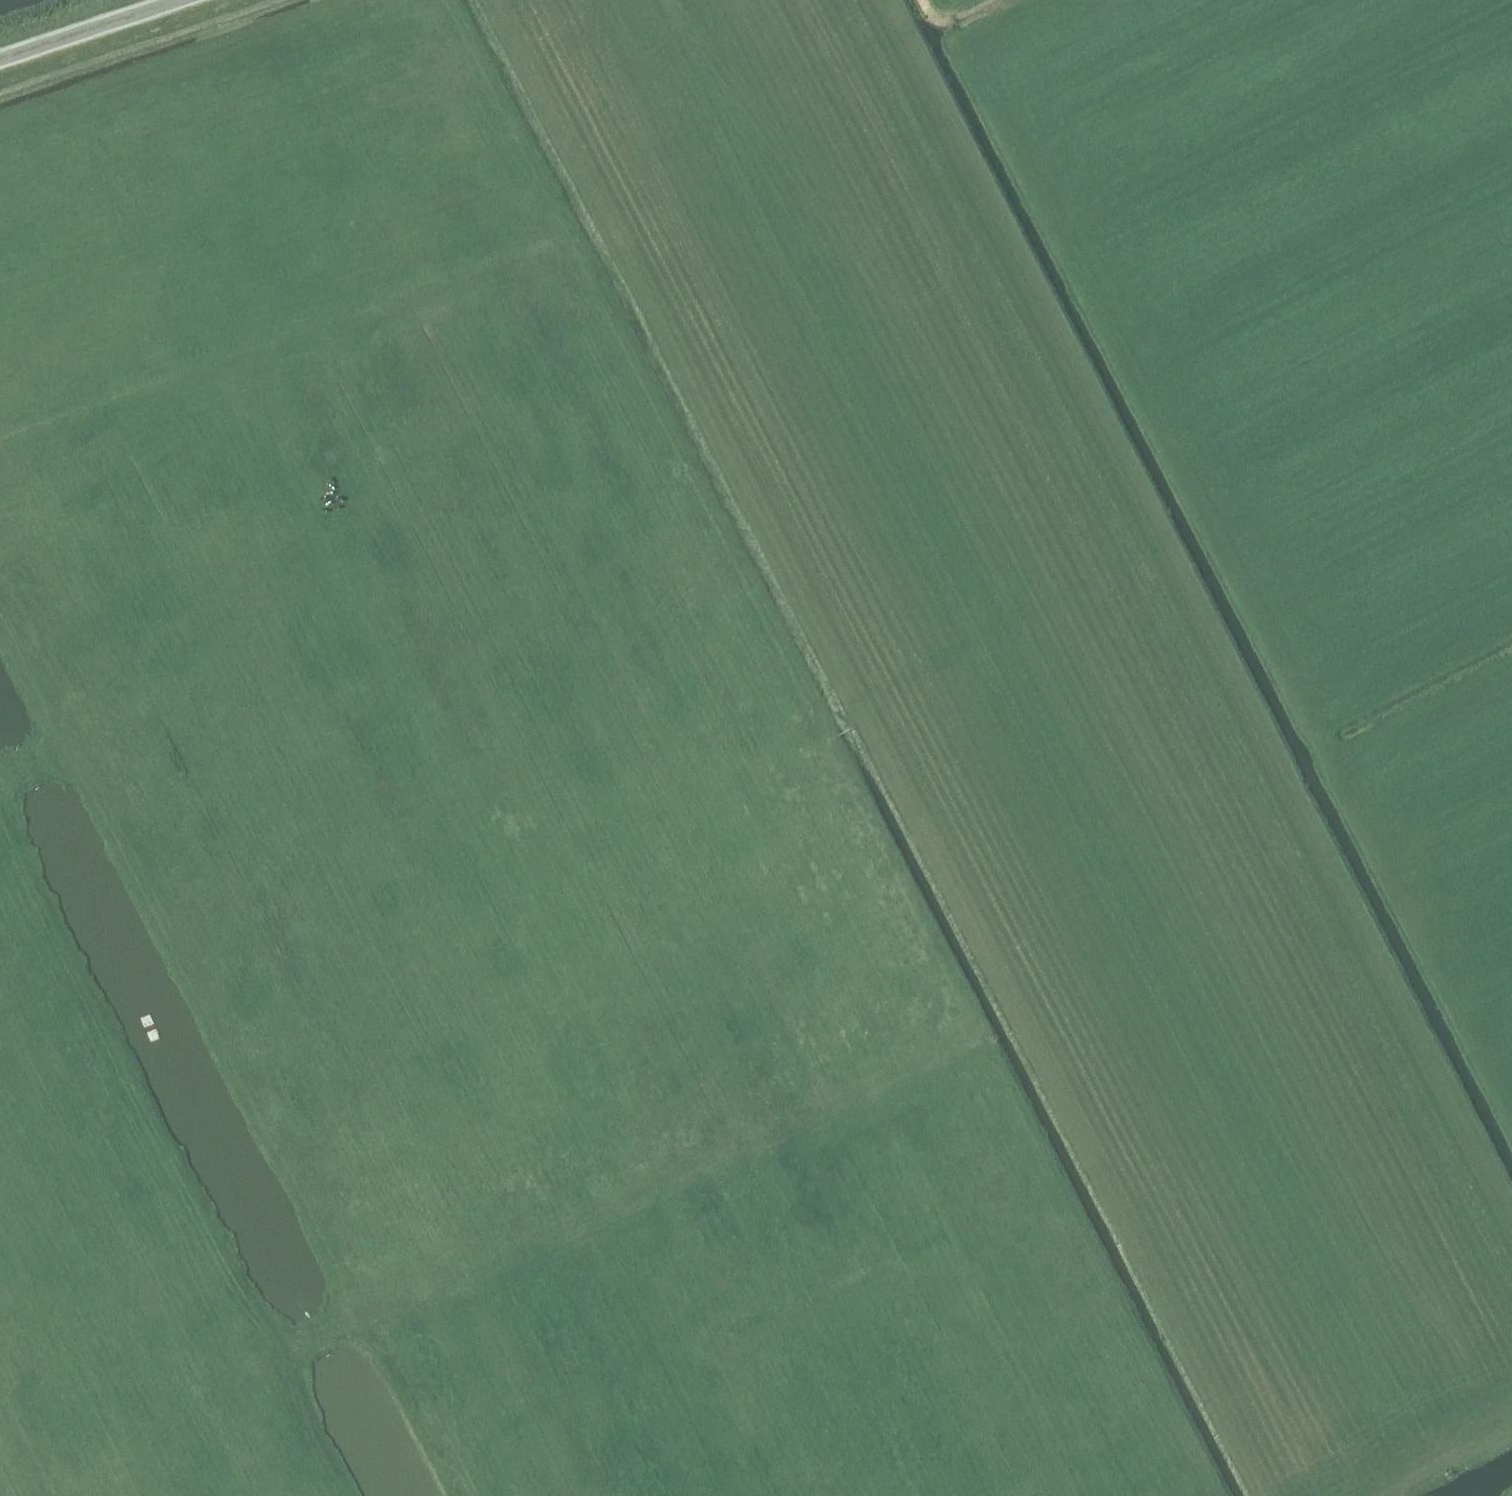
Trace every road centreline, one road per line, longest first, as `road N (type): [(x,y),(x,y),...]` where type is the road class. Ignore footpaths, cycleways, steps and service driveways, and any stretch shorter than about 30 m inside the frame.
road 1 (unclassified): [(176,0),(0,59)]

